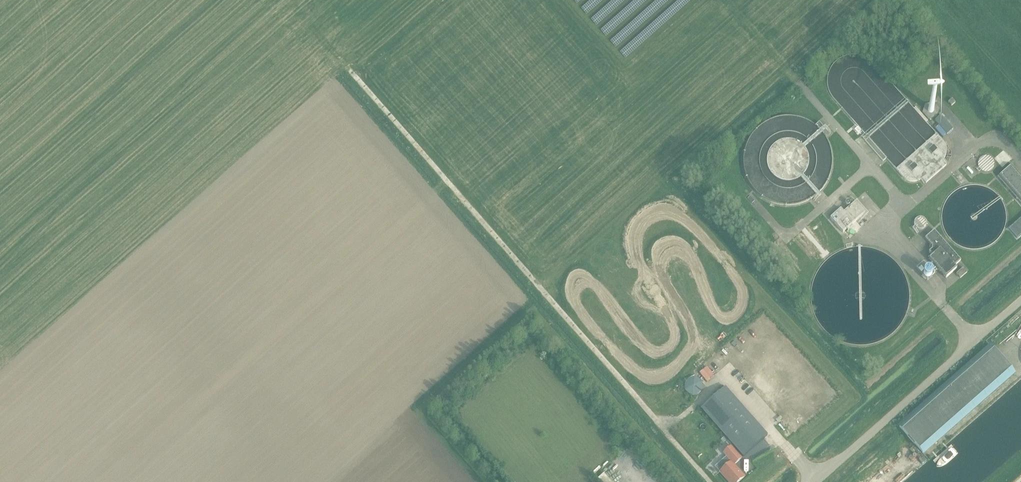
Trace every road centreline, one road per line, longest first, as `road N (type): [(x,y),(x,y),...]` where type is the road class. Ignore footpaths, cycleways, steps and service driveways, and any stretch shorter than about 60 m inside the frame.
road 1 (unclassified): [(814,481),(1020,300)]

